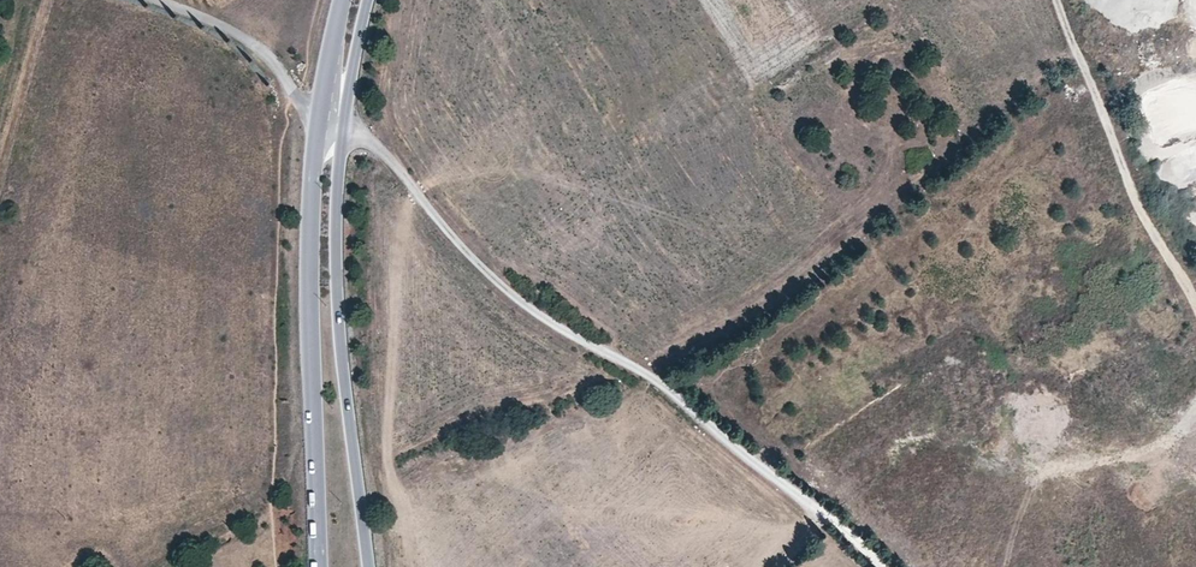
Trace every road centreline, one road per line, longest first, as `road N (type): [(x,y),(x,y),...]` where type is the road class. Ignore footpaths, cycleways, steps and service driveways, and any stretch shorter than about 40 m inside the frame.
road 1 (secondary): [(326,114),(315,306),(321,566)]
road 2 (secondary): [(368,566),(338,304),(350,129)]
road 3 (secondary): [(350,129),(369,0)]

